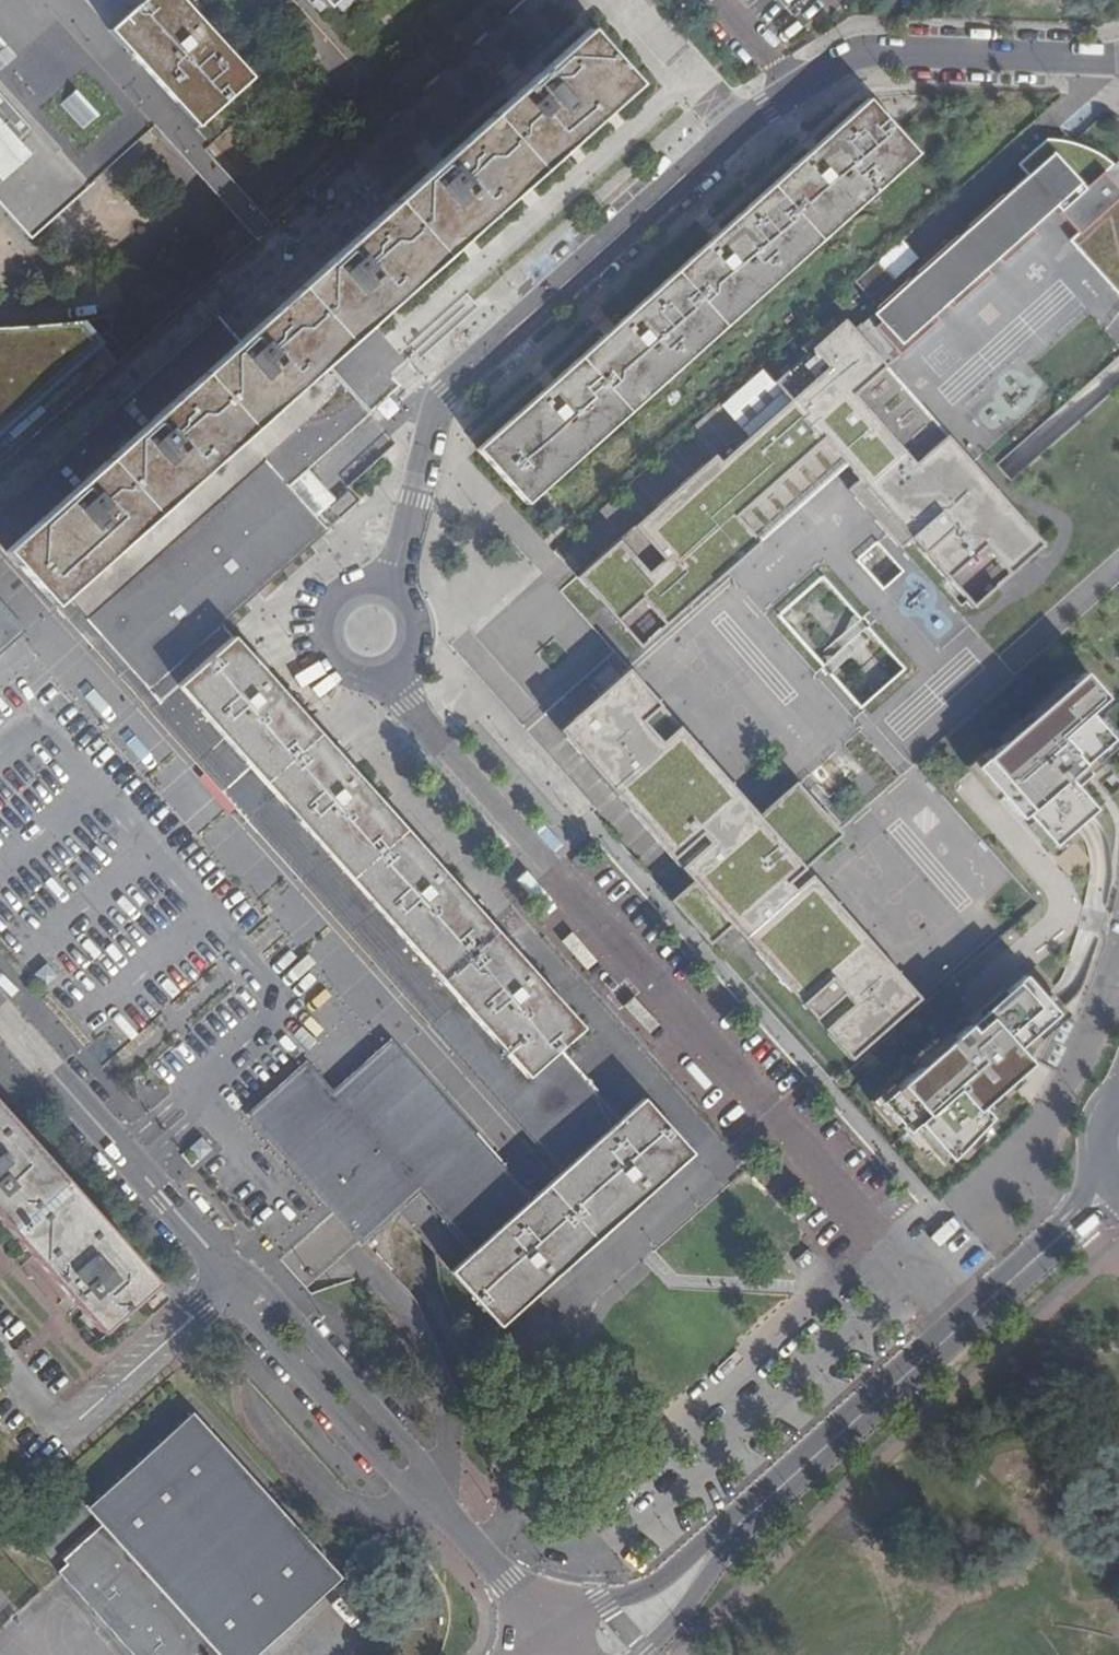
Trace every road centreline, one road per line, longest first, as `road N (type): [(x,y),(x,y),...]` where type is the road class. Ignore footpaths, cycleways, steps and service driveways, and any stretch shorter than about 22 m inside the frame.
road 1 (residential): [(388,585),(450,382),(766,107),(869,53),(1118,58)]
road 2 (residential): [(966,1319),(598,920),(387,674)]
road 3 (secondary): [(580,1654),(626,1627),(966,1319)]
road 4 (residential): [(234,1278),(570,1654)]
road 5 (residential): [(0,1019),(234,1278)]
road 6 (residential): [(234,1278),(73,1426),(59,1425),(0,1358)]
road 7 (secondary): [(966,1319),(1114,1183)]
road 8 (residential): [(388,585),(349,588),(334,601),(325,639),(348,671),(387,674)]

